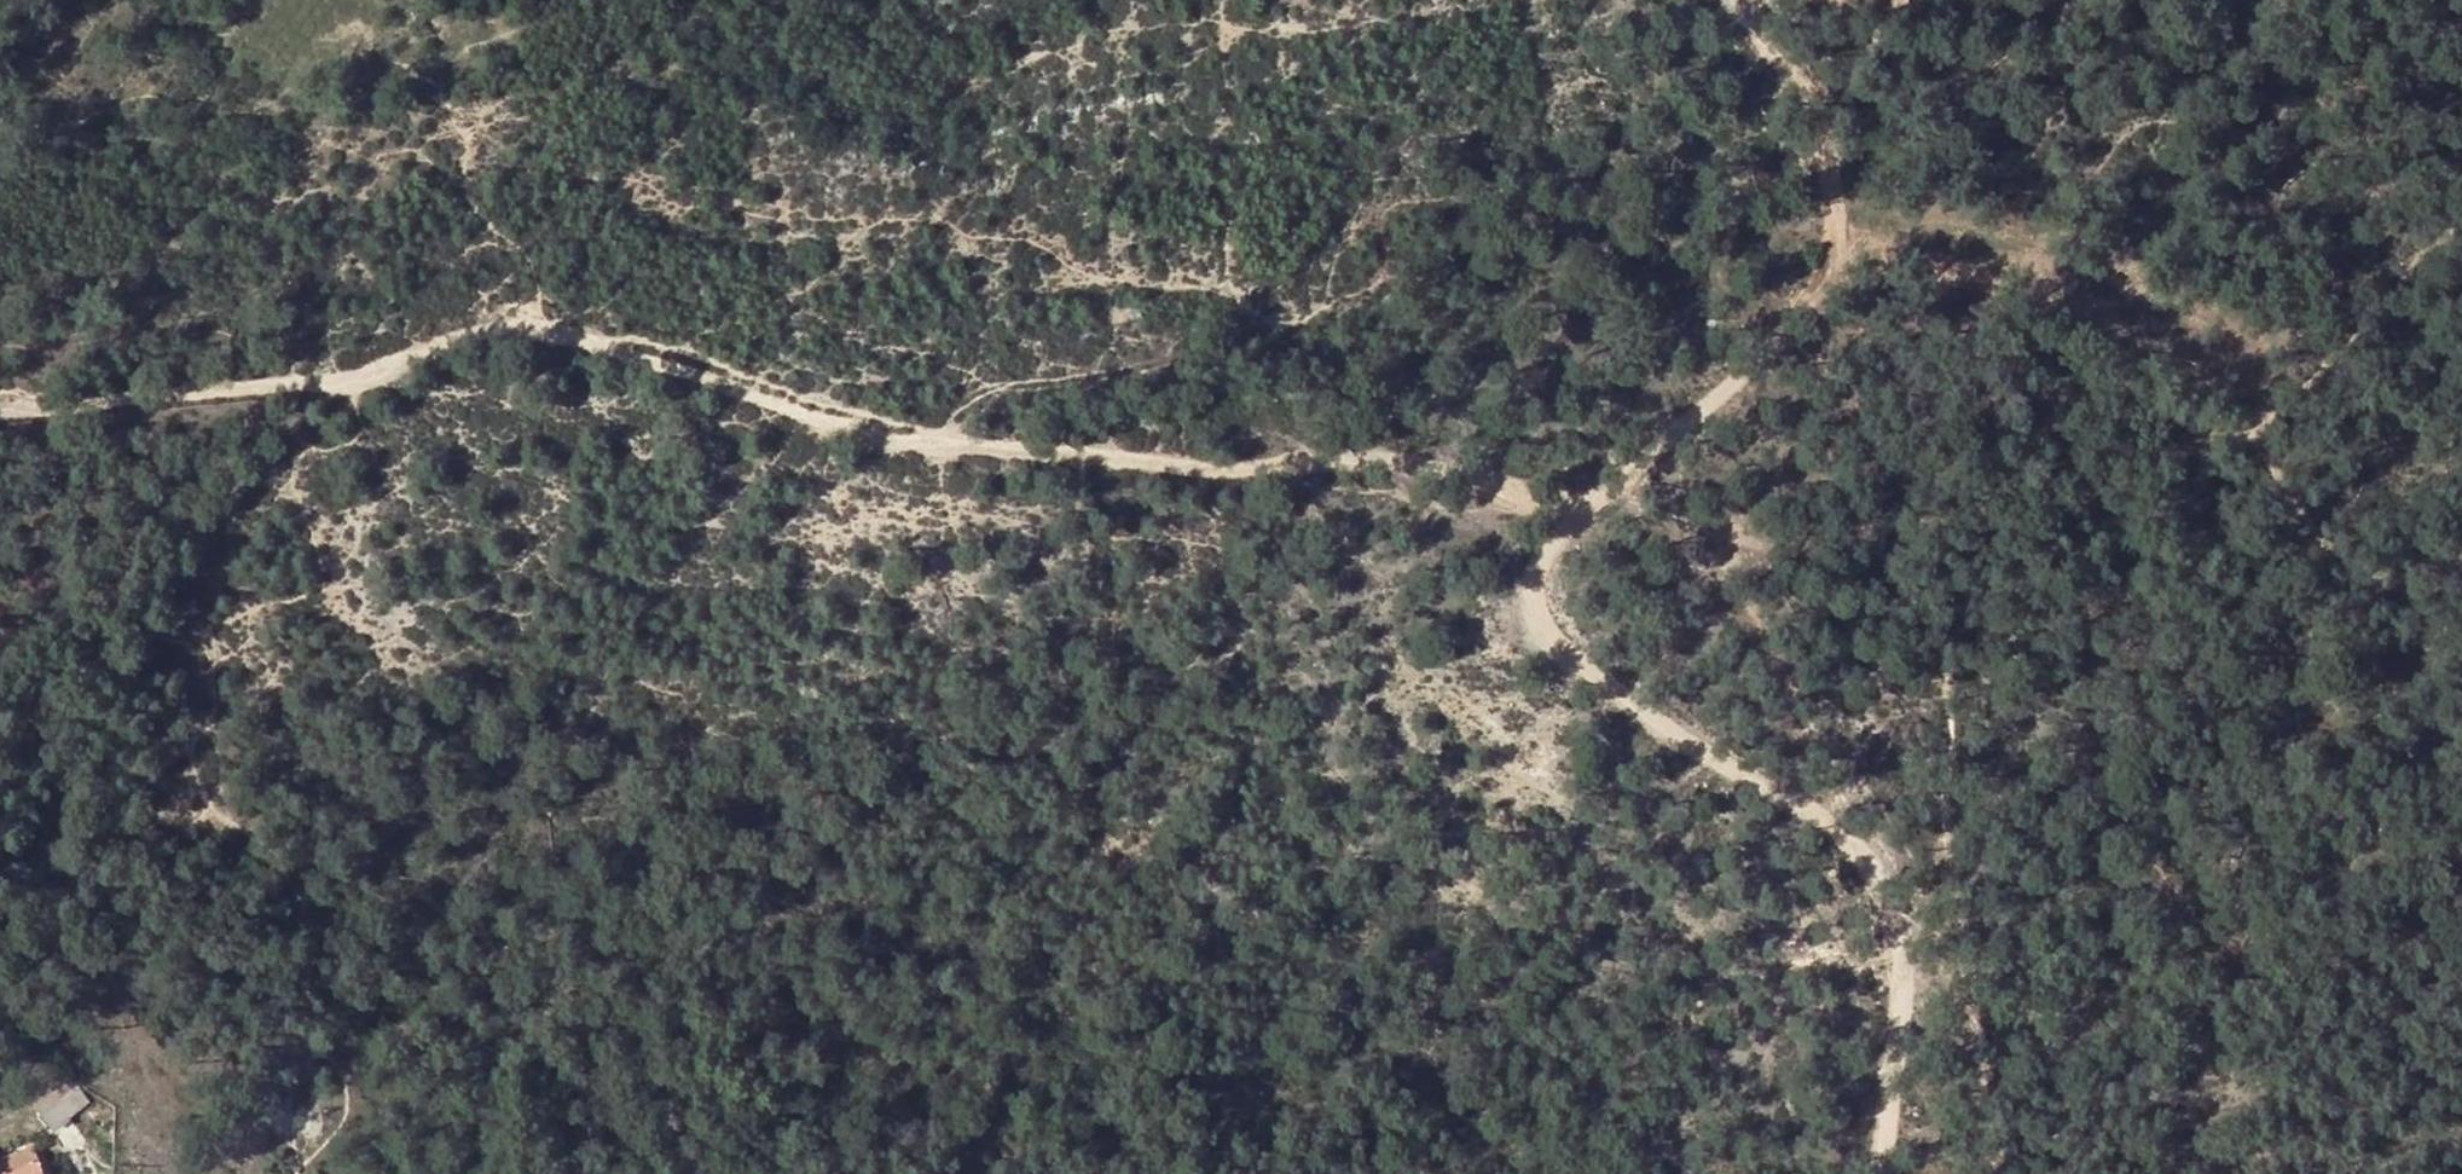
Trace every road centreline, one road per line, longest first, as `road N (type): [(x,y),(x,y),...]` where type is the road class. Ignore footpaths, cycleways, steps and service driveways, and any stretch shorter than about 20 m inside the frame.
road 1 (track): [(1744,0),(1805,115),(1854,233),(1864,283),(1860,309),(1818,344),(1485,491),(1346,456),(1292,463),(1270,478),(957,449),(605,344),(516,326),(485,327),(327,394),(0,417)]
road 2 (track): [(1857,1173),(1890,950),(1864,864),(1828,816),(1630,717),(1525,621),(1523,558),(1485,491)]

